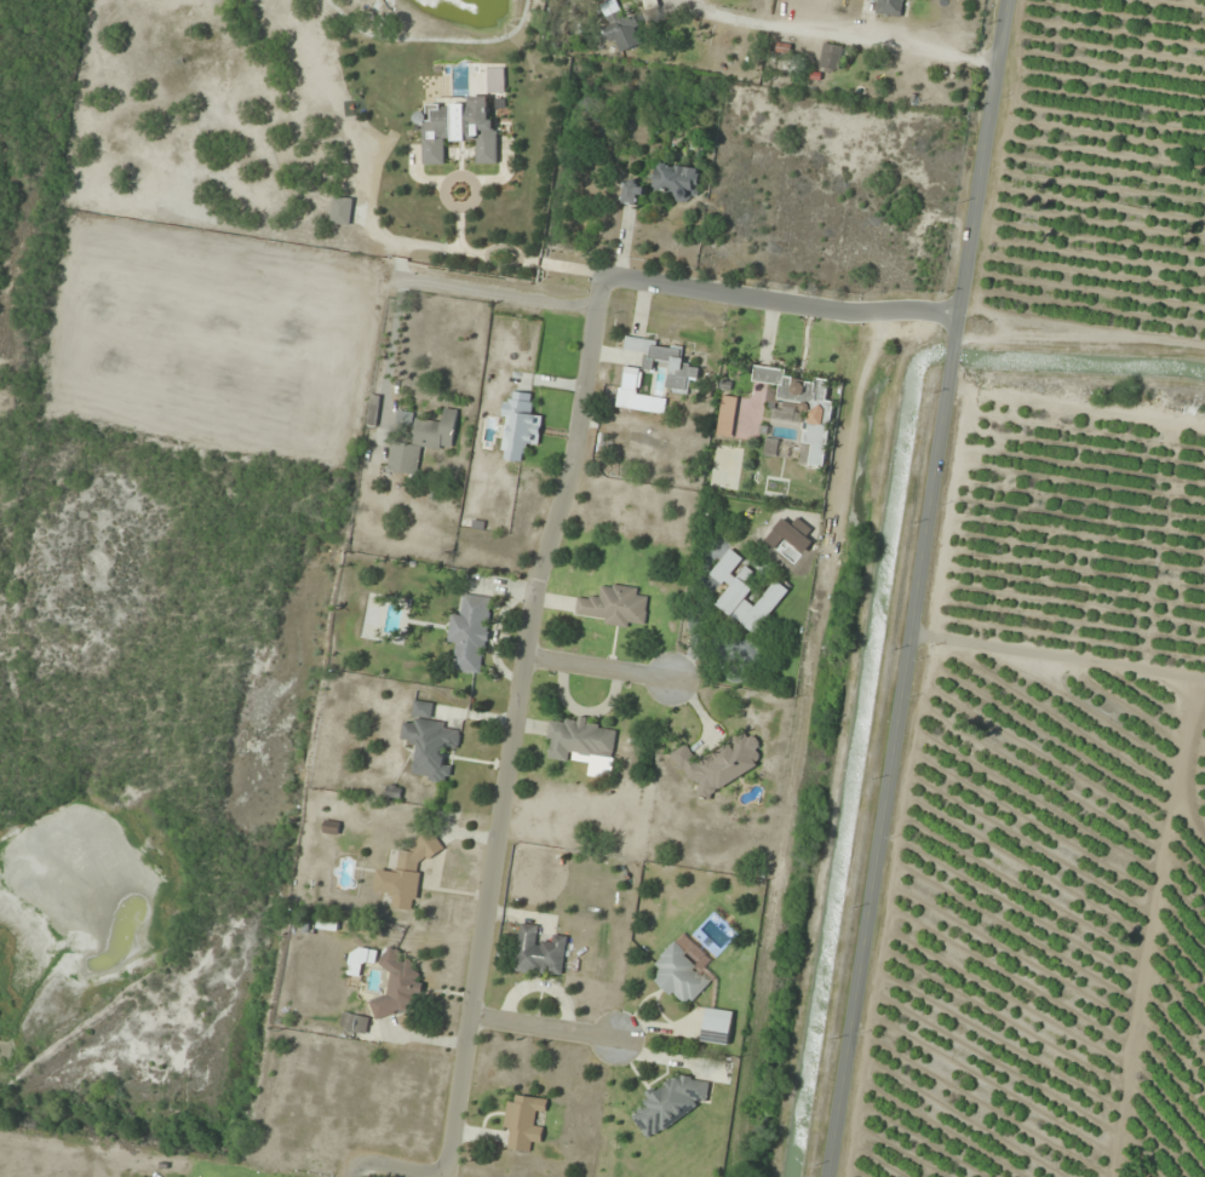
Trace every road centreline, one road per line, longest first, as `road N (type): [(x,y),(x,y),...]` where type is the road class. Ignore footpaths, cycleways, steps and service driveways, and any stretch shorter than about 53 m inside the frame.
road 1 (tertiary): [(830,1176),(1014,0)]
road 2 (residential): [(606,282),(593,305),(576,453),(547,545),(444,1175)]
road 3 (residential): [(962,334),(606,282)]
road 4 (residential): [(529,666),(673,685)]

